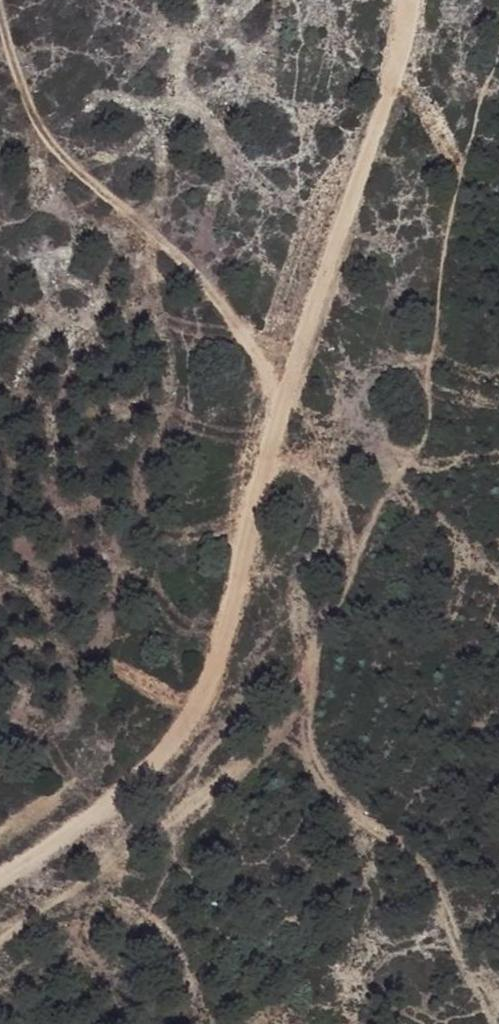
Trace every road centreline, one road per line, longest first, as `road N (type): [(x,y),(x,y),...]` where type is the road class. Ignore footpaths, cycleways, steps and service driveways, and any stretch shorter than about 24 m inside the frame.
road 1 (track): [(0,873),(149,773),(211,673),(285,400),(349,228),(409,0)]
road 2 (track): [(308,471),(332,519),(300,680),(315,762),(372,821),(423,849),(454,893),(463,941),(498,1014)]
road 3 (track): [(0,933),(115,863),(306,713)]
road 4 (track): [(498,574),(431,522),(359,424),(335,434),(308,471),(268,457)]

